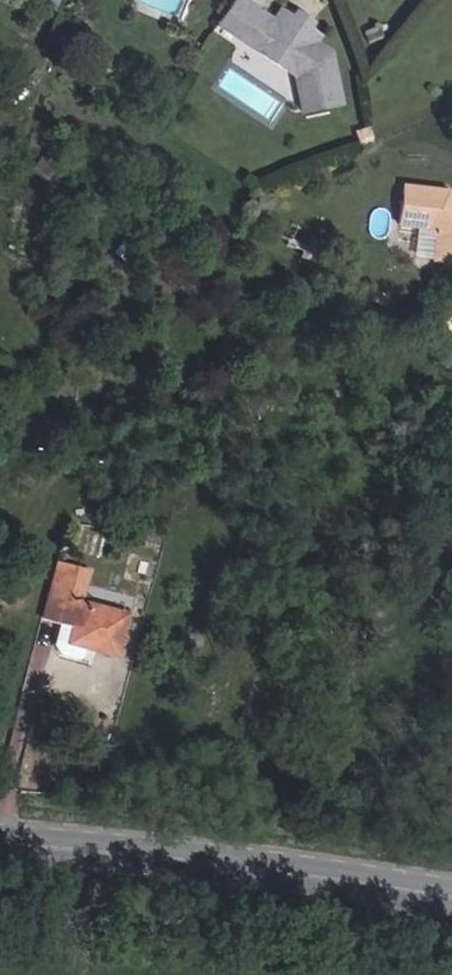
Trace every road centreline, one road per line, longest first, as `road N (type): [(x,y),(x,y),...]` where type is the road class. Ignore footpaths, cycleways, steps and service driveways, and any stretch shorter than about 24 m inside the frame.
road 1 (tertiary): [(451,899),(0,846)]

